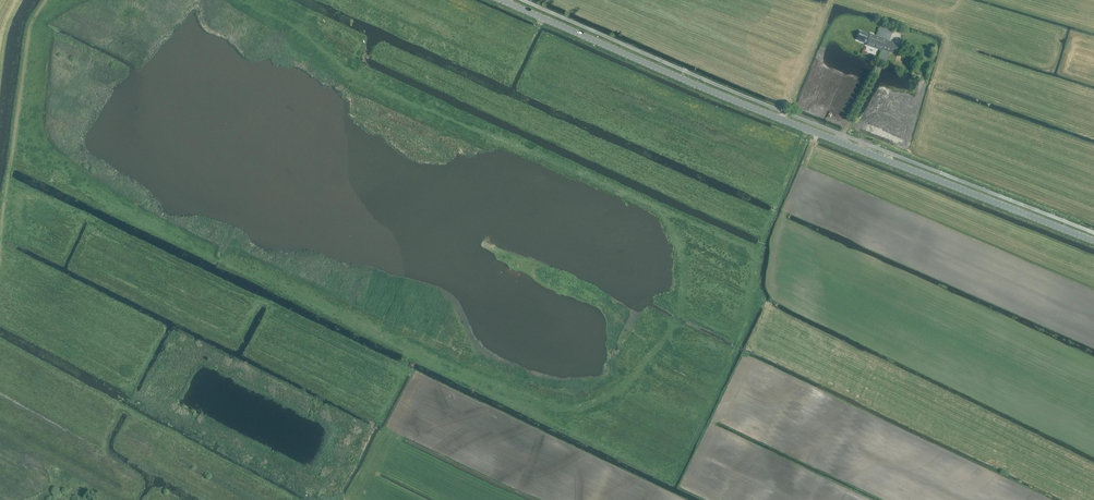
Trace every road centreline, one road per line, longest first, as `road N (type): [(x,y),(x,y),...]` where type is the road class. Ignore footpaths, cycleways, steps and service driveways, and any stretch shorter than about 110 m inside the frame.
road 1 (secondary): [(1093,240),(496,0)]

